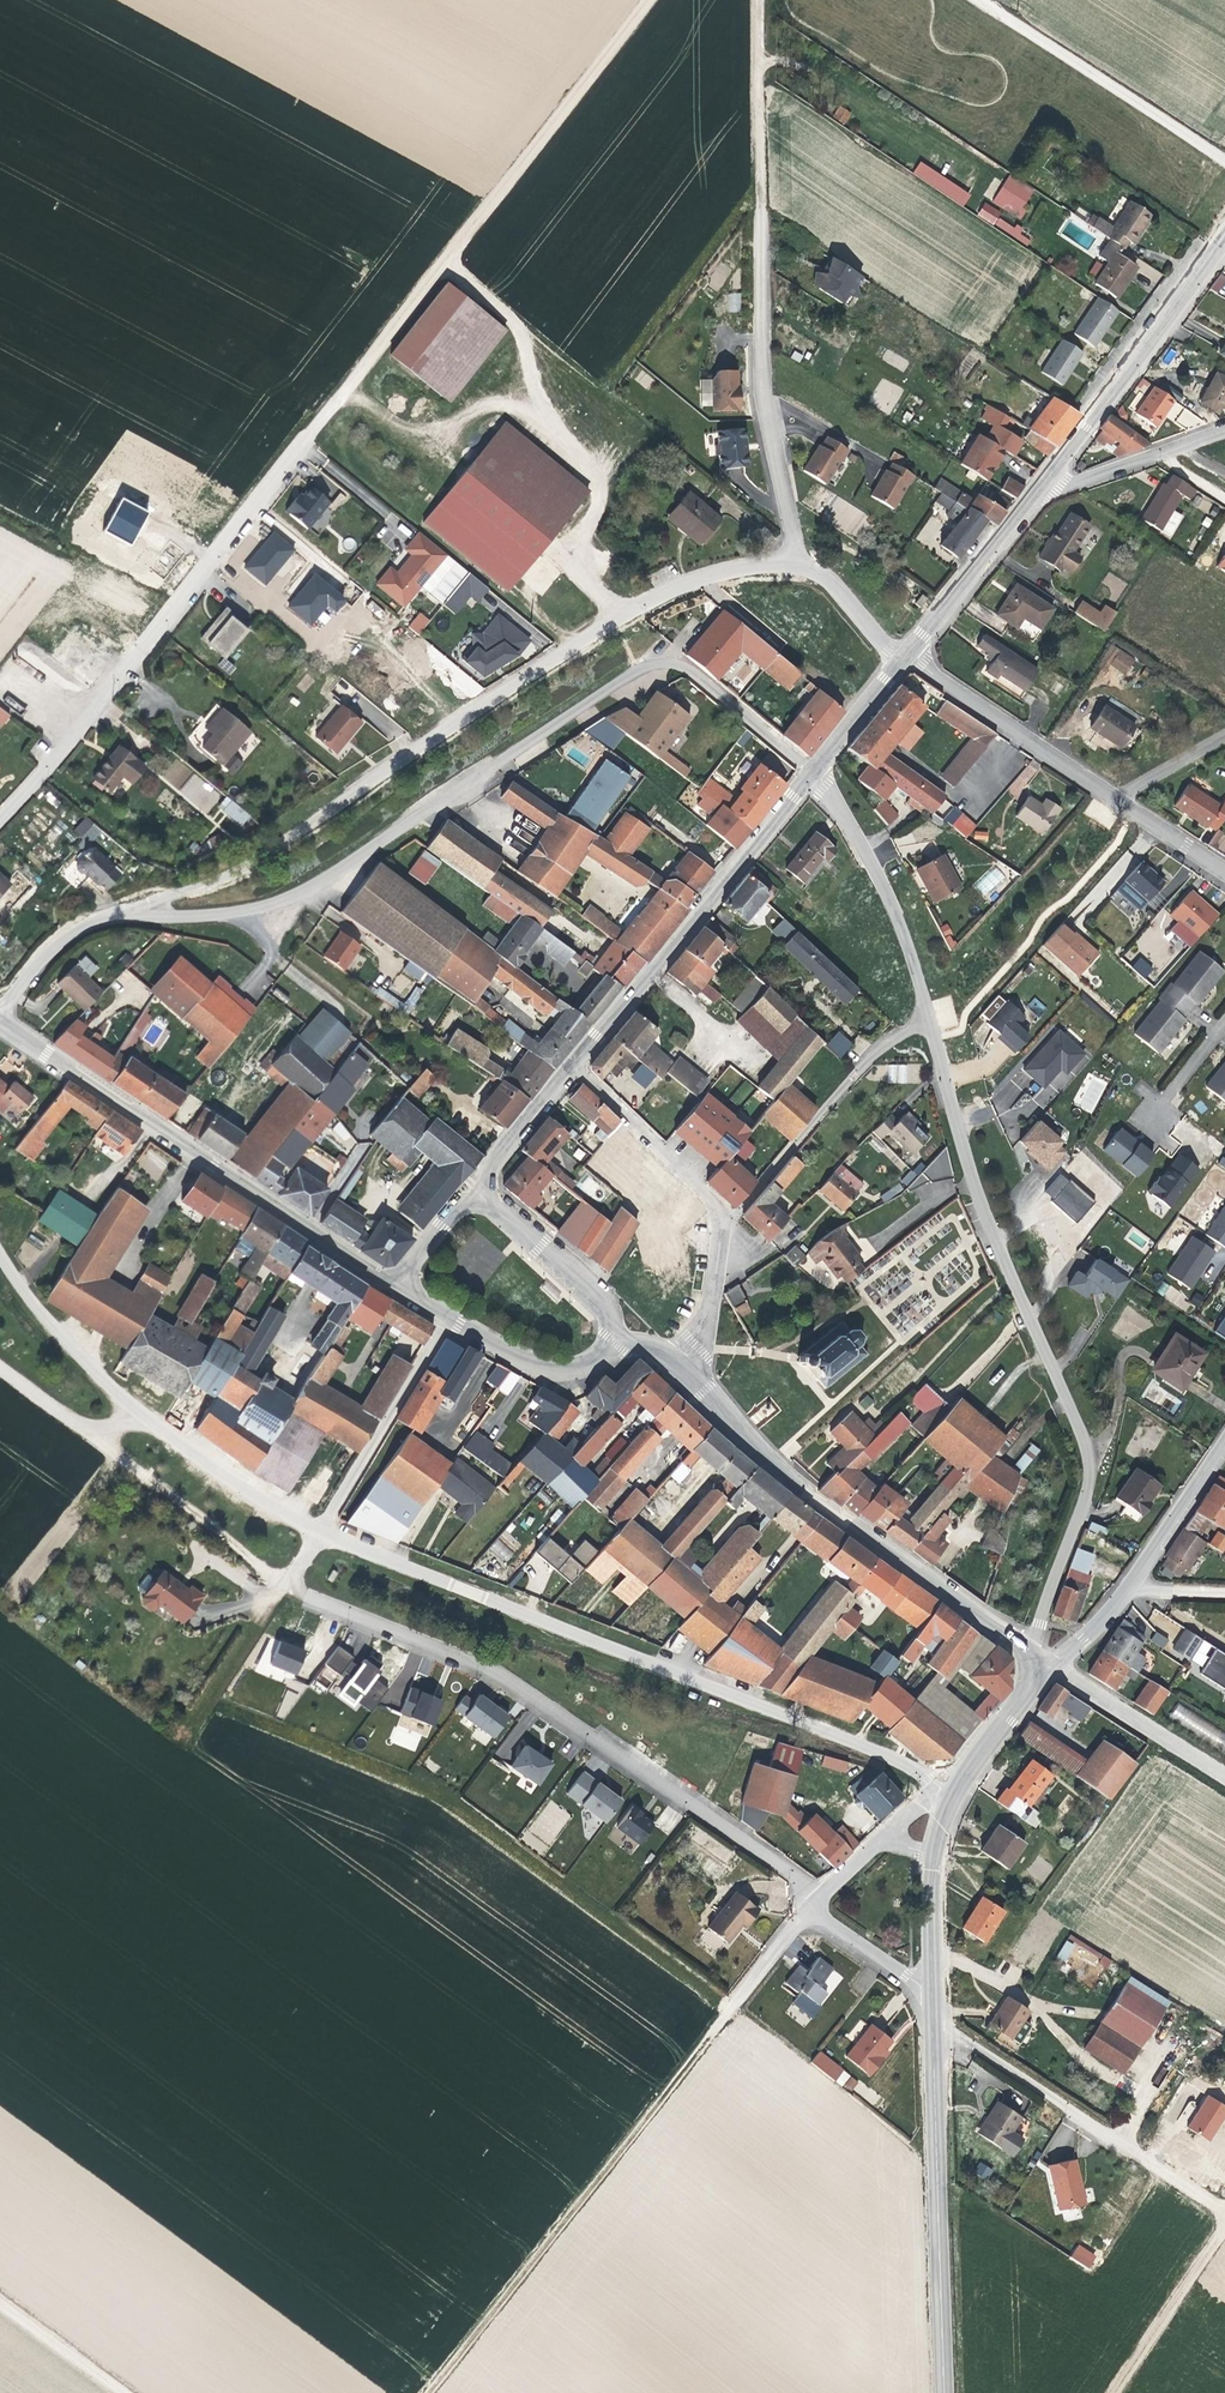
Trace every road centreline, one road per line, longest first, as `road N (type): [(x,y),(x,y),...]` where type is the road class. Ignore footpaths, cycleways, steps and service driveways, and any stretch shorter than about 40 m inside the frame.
road 1 (residential): [(120,915),(236,874),(555,655),(668,591),(744,568),(793,565)]
road 2 (residential): [(320,1529),(887,1755),(954,1790)]
road 3 (residential): [(930,1024),(975,1185),(1088,1454),(1088,1490),(1030,1654)]
road 4 (residential): [(287,1583),(521,1690),(821,1895)]
road 5 (residential): [(641,669),(316,885),(233,915),(120,915)]
road 6 (track): [(647,0),(307,438)]
road 7 (track): [(427,2392),(735,2001)]
road 8 (residential): [(307,438),(0,818)]
road 9 (tertiary): [(0,1022),(391,1285)]
road 10 (tertiary): [(679,1365),(810,1496),(1030,1654)]
road 11 (track): [(438,263),(513,320),(537,391),(589,466),(597,495),(583,572),(595,593),(626,614)]
road 12 (tertiary): [(572,1066),(810,771)]
road 13 (tertiary): [(931,2021),(942,2392)]
road 14 (residential): [(793,565),(760,348),(760,203)]
road 15 (tertiary): [(1044,481),(1224,232)]
road 16 (track): [(930,1024),(965,1008),(1001,977),(1115,798)]
road 17 (residential): [(720,1220),(737,1212),(870,1057),(930,1024)]
road 18 (track): [(981,0),(1224,161)]
road 19 (residential): [(1050,1668),(1128,1587),(1224,1438)]
road 20 (residential): [(810,771),(879,877),(930,1024)]
road 21 (residential): [(1115,798),(904,656)]
road 22 (track): [(87,1430),(287,1583)]
road 23 (residential): [(447,1319),(320,1529)]
road 24 (tertiary): [(904,656),(1044,481)]
road 25 (residential): [(1117,2142),(931,2021)]
road 26 (residential): [(0,1256),(58,1334),(149,1418)]
road 27 (residential): [(572,1066),(714,1204),(720,1220)]
road 28 (residential): [(641,669),(682,666),(810,771)]
road 29 (track): [(1115,2392),(1224,2218)]
road 30 (residential): [(1050,1668),(1224,1776)]
road 31 (residential): [(149,1418),(235,1483),(320,1529)]
road 32 (track): [(760,203),(756,0)]
road 33 (tertiary): [(480,1195),(598,1296),(619,1336)]
road 34 (tertiary): [(954,1790),(931,1867),(930,1987)]
road 35 (tertiary): [(619,1336),(576,1373),(522,1362),(447,1319)]
road 36 (residential): [(1224,430),(1068,487),(1044,481)]
road 37 (unclassified): [(287,1583),(181,1741)]
road 38 (residential): [(954,1790),(912,1810),(821,1895)]
road 39 (residential): [(0,1019),(64,938),(87,922),(120,915)]
road 40 (tertiary): [(480,1195),(493,1162),(572,1066)]
road 41 (tertiary): [(1043,1664),(954,1790)]
road 42 (residential): [(720,1220),(706,1325),(679,1365)]
road 43 (track): [(0,2304),(120,2392)]
road 44 (tertiary): [(810,771),(904,656)]
road 45 (residential): [(793,565),(822,575),(904,656)]
road 46 (unclassified): [(811,1907),(930,1987)]
road 47 (residential): [(1224,872),(1115,798)]
road 48 (track): [(1224,2212),(1117,2142)]
road 49 (tertiary): [(391,1285),(456,1210),(480,1195)]
road 50 (unclassified): [(1224,735),(1115,798)]
road 51 (residential): [(811,1907),(735,2001)]

